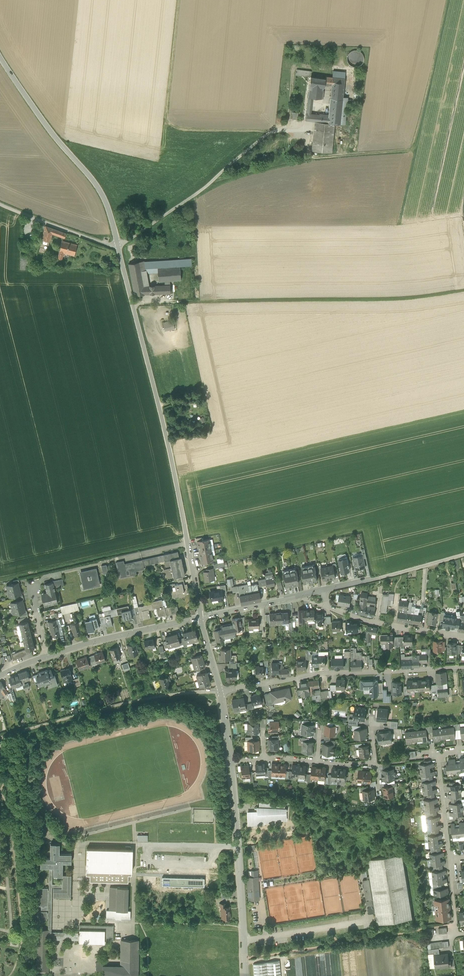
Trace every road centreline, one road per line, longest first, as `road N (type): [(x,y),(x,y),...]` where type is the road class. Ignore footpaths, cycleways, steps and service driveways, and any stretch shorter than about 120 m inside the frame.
road 1 (unclassified): [(202,617),(168,442),(118,245)]
road 2 (track): [(447,0),(410,145),(244,172),(203,187)]
road 3 (residential): [(463,667),(323,673),(221,692)]
road 4 (unclassified): [(118,245),(101,193),(0,57)]
road 5 (residential): [(246,975),(232,761)]
road 6 (residential): [(202,617),(49,656)]
road 7 (residential): [(463,638),(365,622),(327,605),(323,591)]
road 8 (unclassified): [(118,245),(0,204)]
road 9 (residential): [(323,591),(202,617)]

